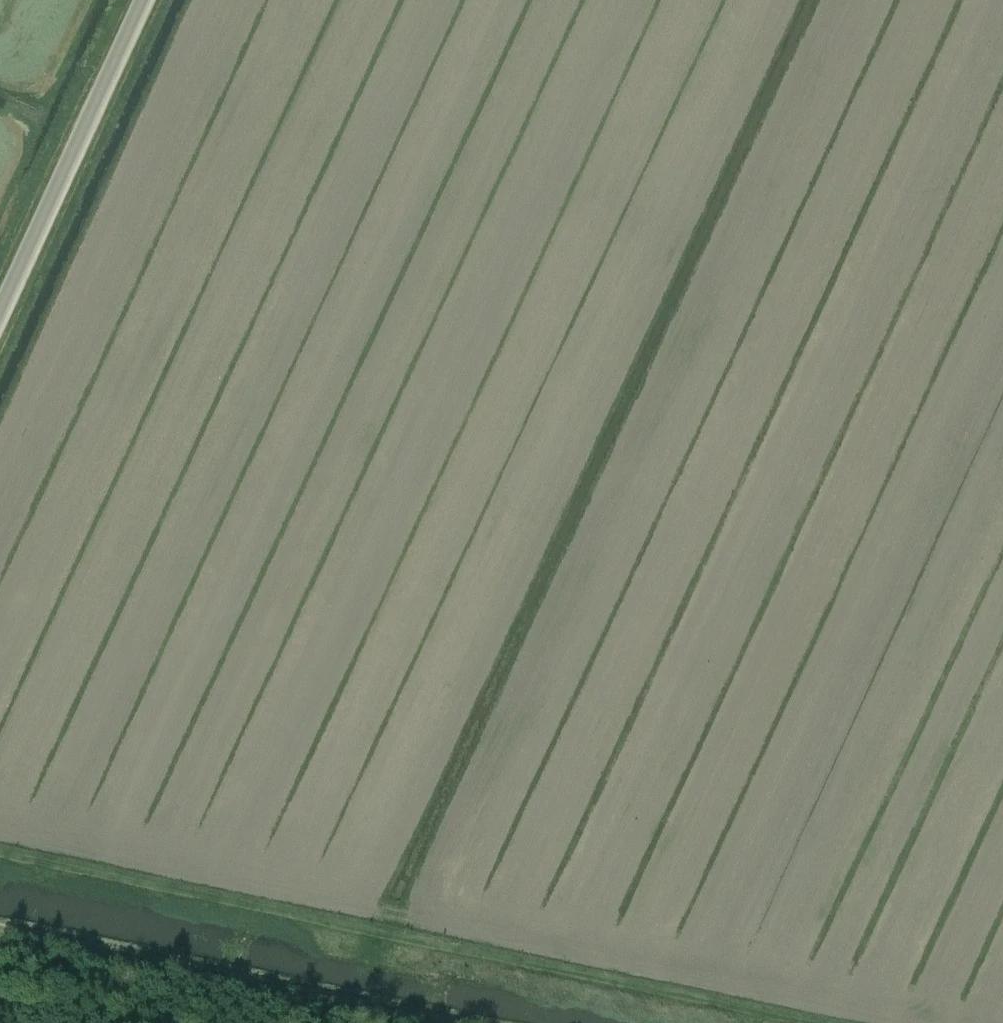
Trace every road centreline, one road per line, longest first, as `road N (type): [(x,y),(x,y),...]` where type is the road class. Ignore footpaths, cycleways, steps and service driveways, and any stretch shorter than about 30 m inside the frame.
road 1 (track): [(476,1022),(0,926)]
road 2 (unclassified): [(0,310),(146,0)]

